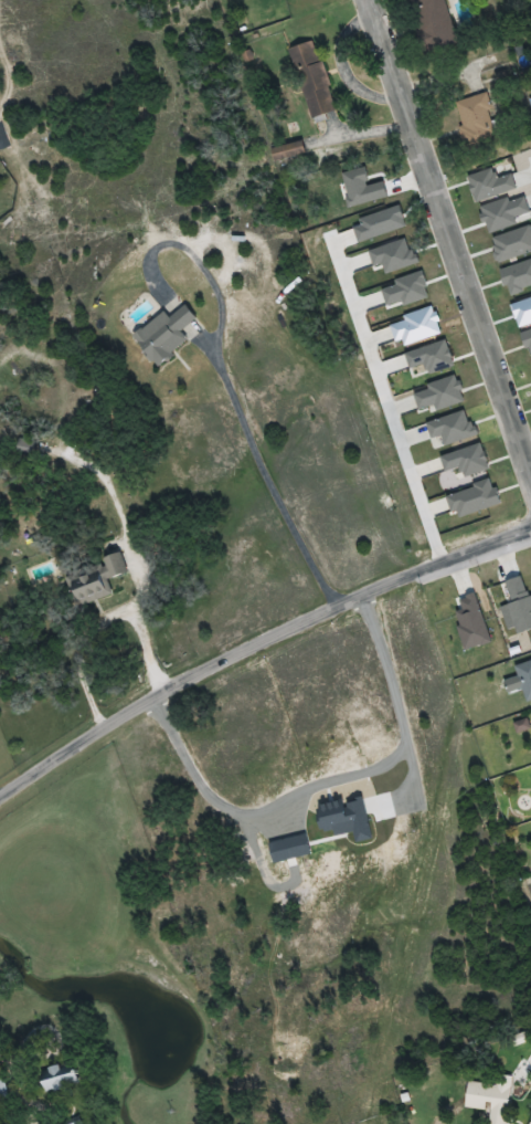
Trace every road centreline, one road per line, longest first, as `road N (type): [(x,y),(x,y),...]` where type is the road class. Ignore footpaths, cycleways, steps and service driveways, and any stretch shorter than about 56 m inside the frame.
road 1 (residential): [(530,456),(374,0)]
road 2 (residential): [(0,795),(162,691),(365,591)]
road 3 (residential): [(365,591),(530,529)]

